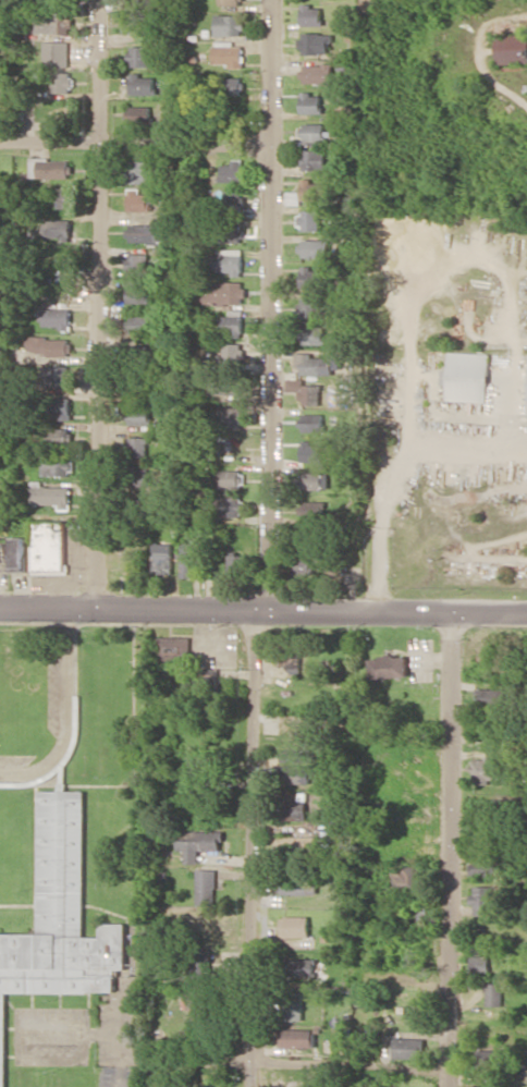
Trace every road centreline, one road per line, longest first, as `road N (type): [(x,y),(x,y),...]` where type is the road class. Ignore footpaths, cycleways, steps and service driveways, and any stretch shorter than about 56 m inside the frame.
road 1 (residential): [(262,618),(273,0)]
road 2 (residential): [(101,618),(102,0)]
road 3 (tertiary): [(526,618),(0,617)]
road 4 (residential): [(262,618),(252,789),(249,1086)]
road 5 (residential): [(452,618),(452,1086)]
road 6 (residential): [(452,1068),(125,1054),(112,1041),(109,1007)]
road 7 (residential): [(0,139),(272,145)]

